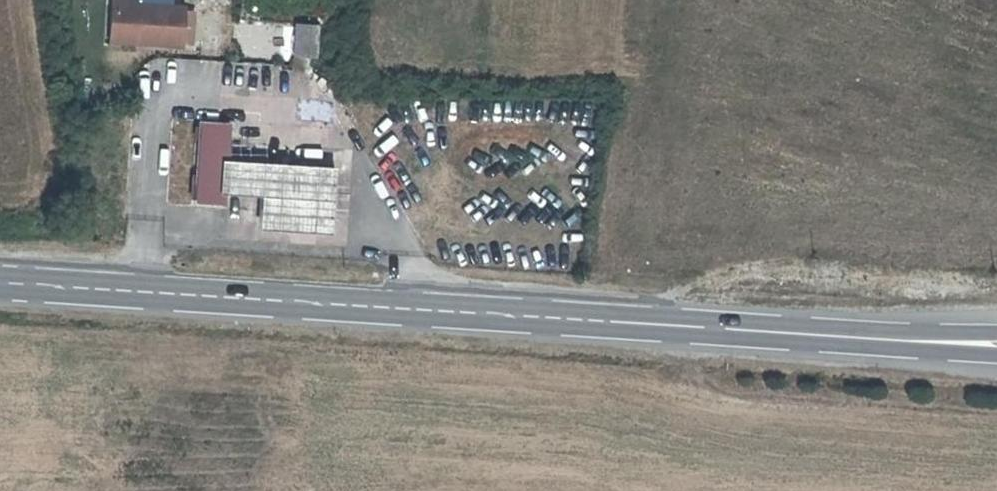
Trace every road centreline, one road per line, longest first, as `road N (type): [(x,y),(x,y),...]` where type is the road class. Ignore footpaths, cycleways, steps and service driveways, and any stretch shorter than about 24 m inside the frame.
road 1 (primary): [(0,285),(790,338)]
road 2 (primary): [(790,338),(996,353)]
road 3 (primary): [(996,326),(790,338)]

